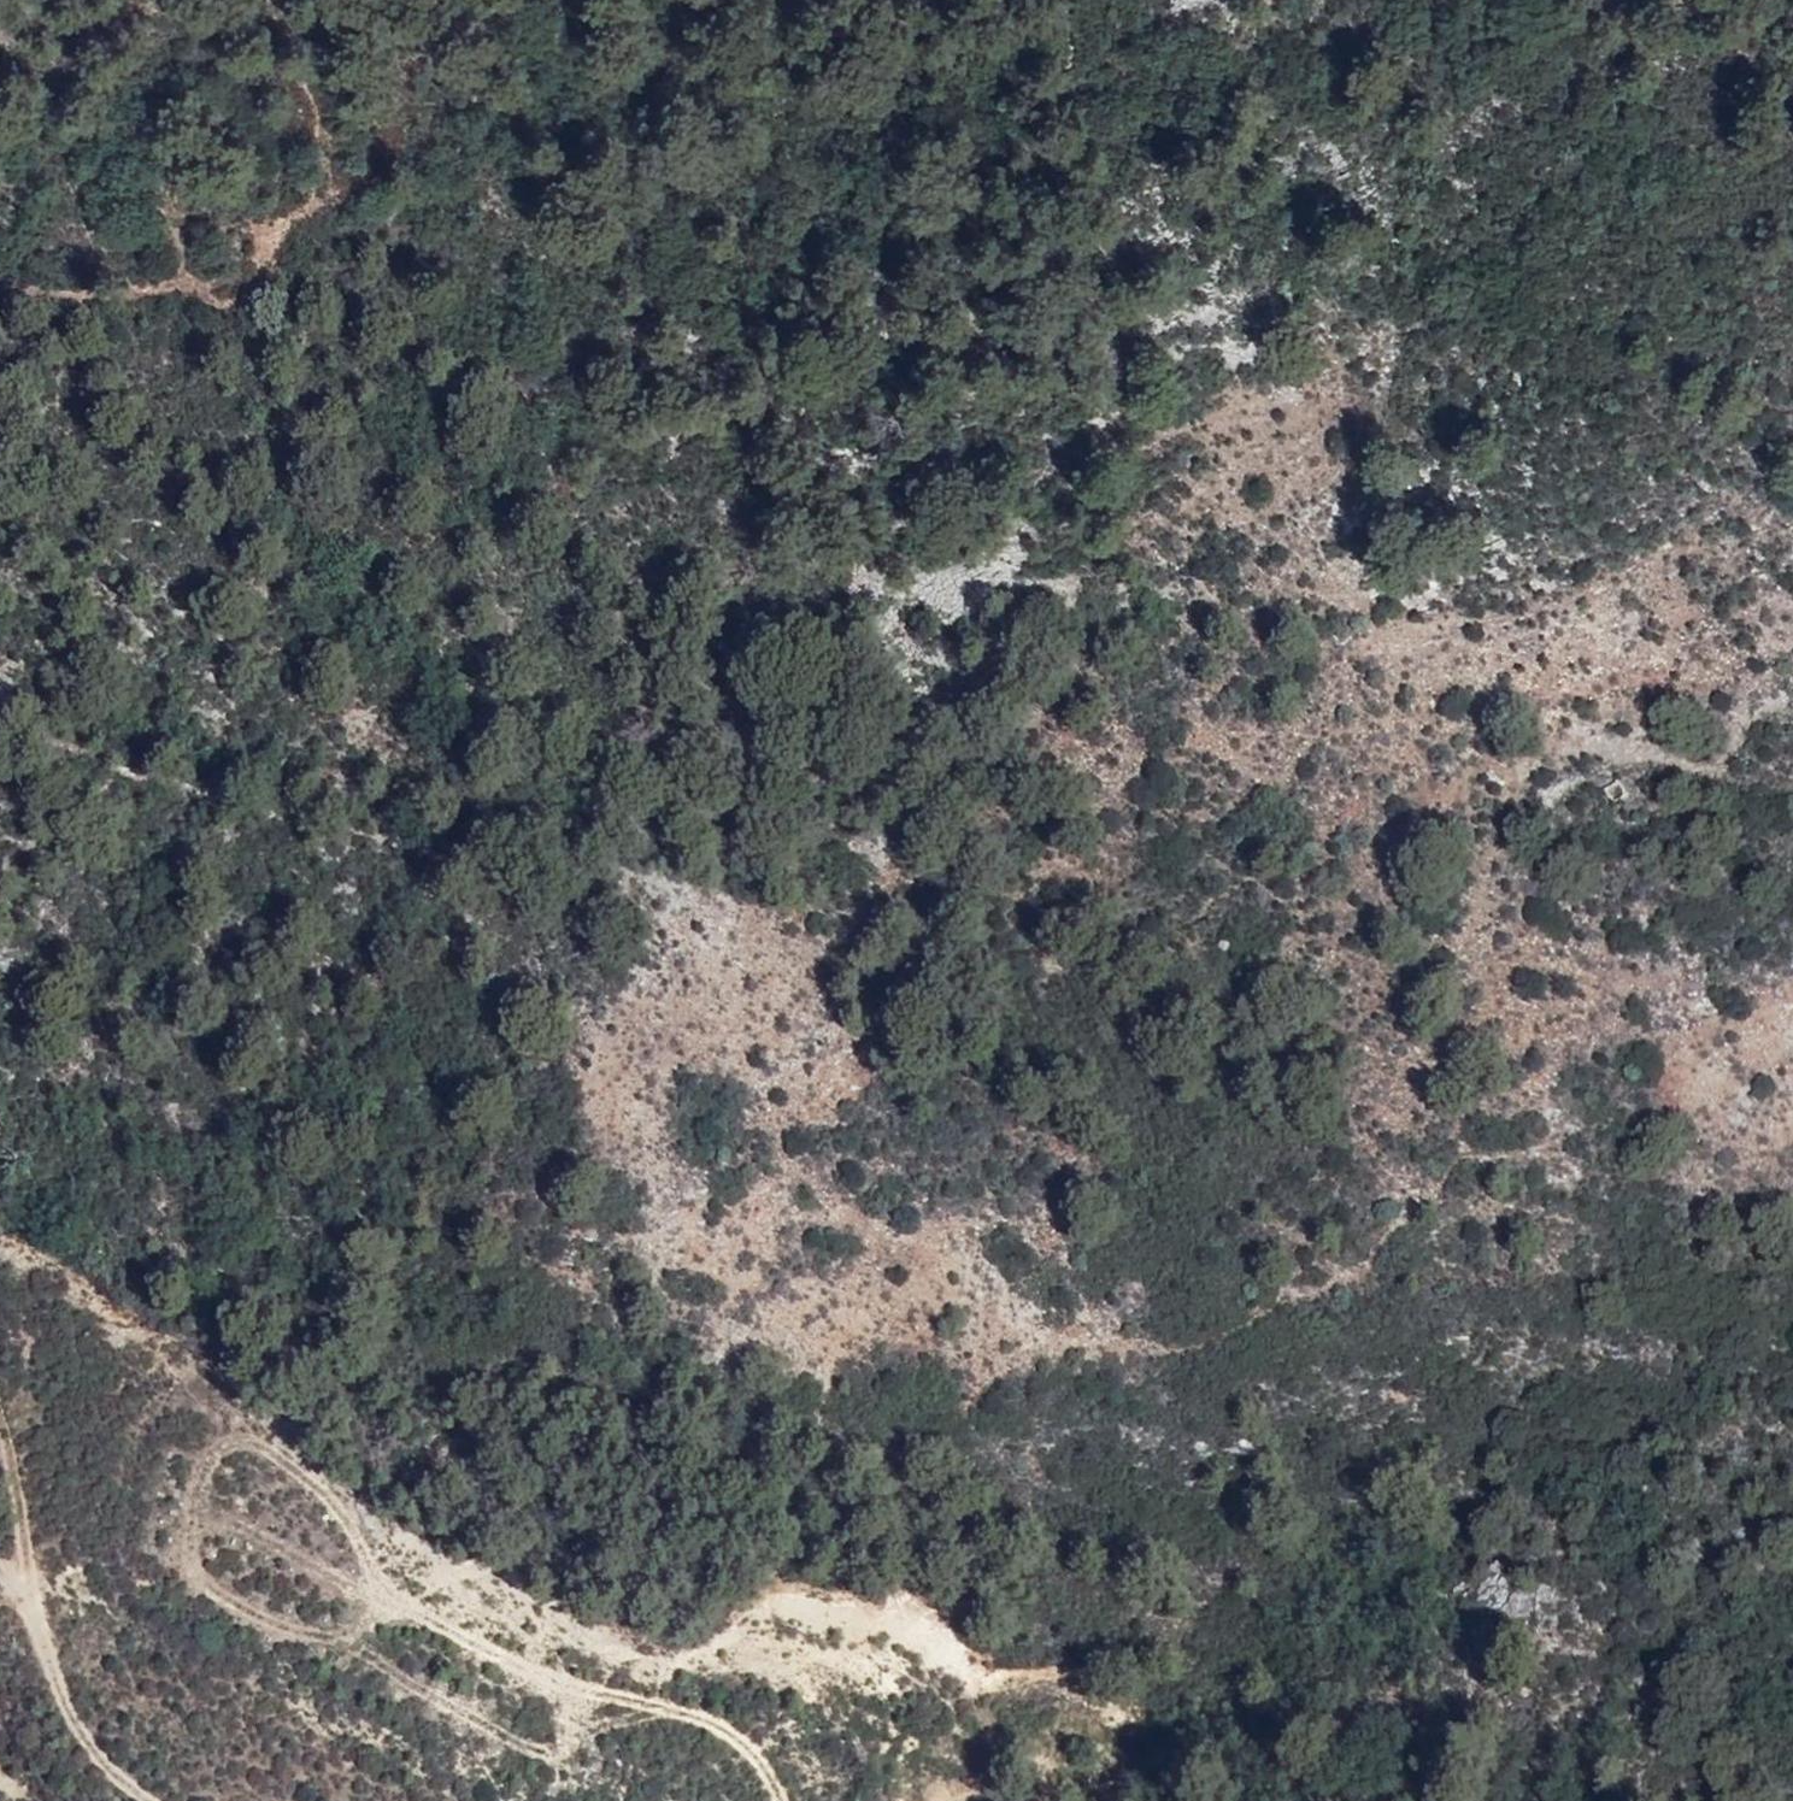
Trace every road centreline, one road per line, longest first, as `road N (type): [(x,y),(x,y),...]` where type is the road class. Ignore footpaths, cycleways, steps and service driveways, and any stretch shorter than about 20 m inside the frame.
road 1 (track): [(0,1573),(41,1628),(48,1665),(91,1758),(140,1800)]

